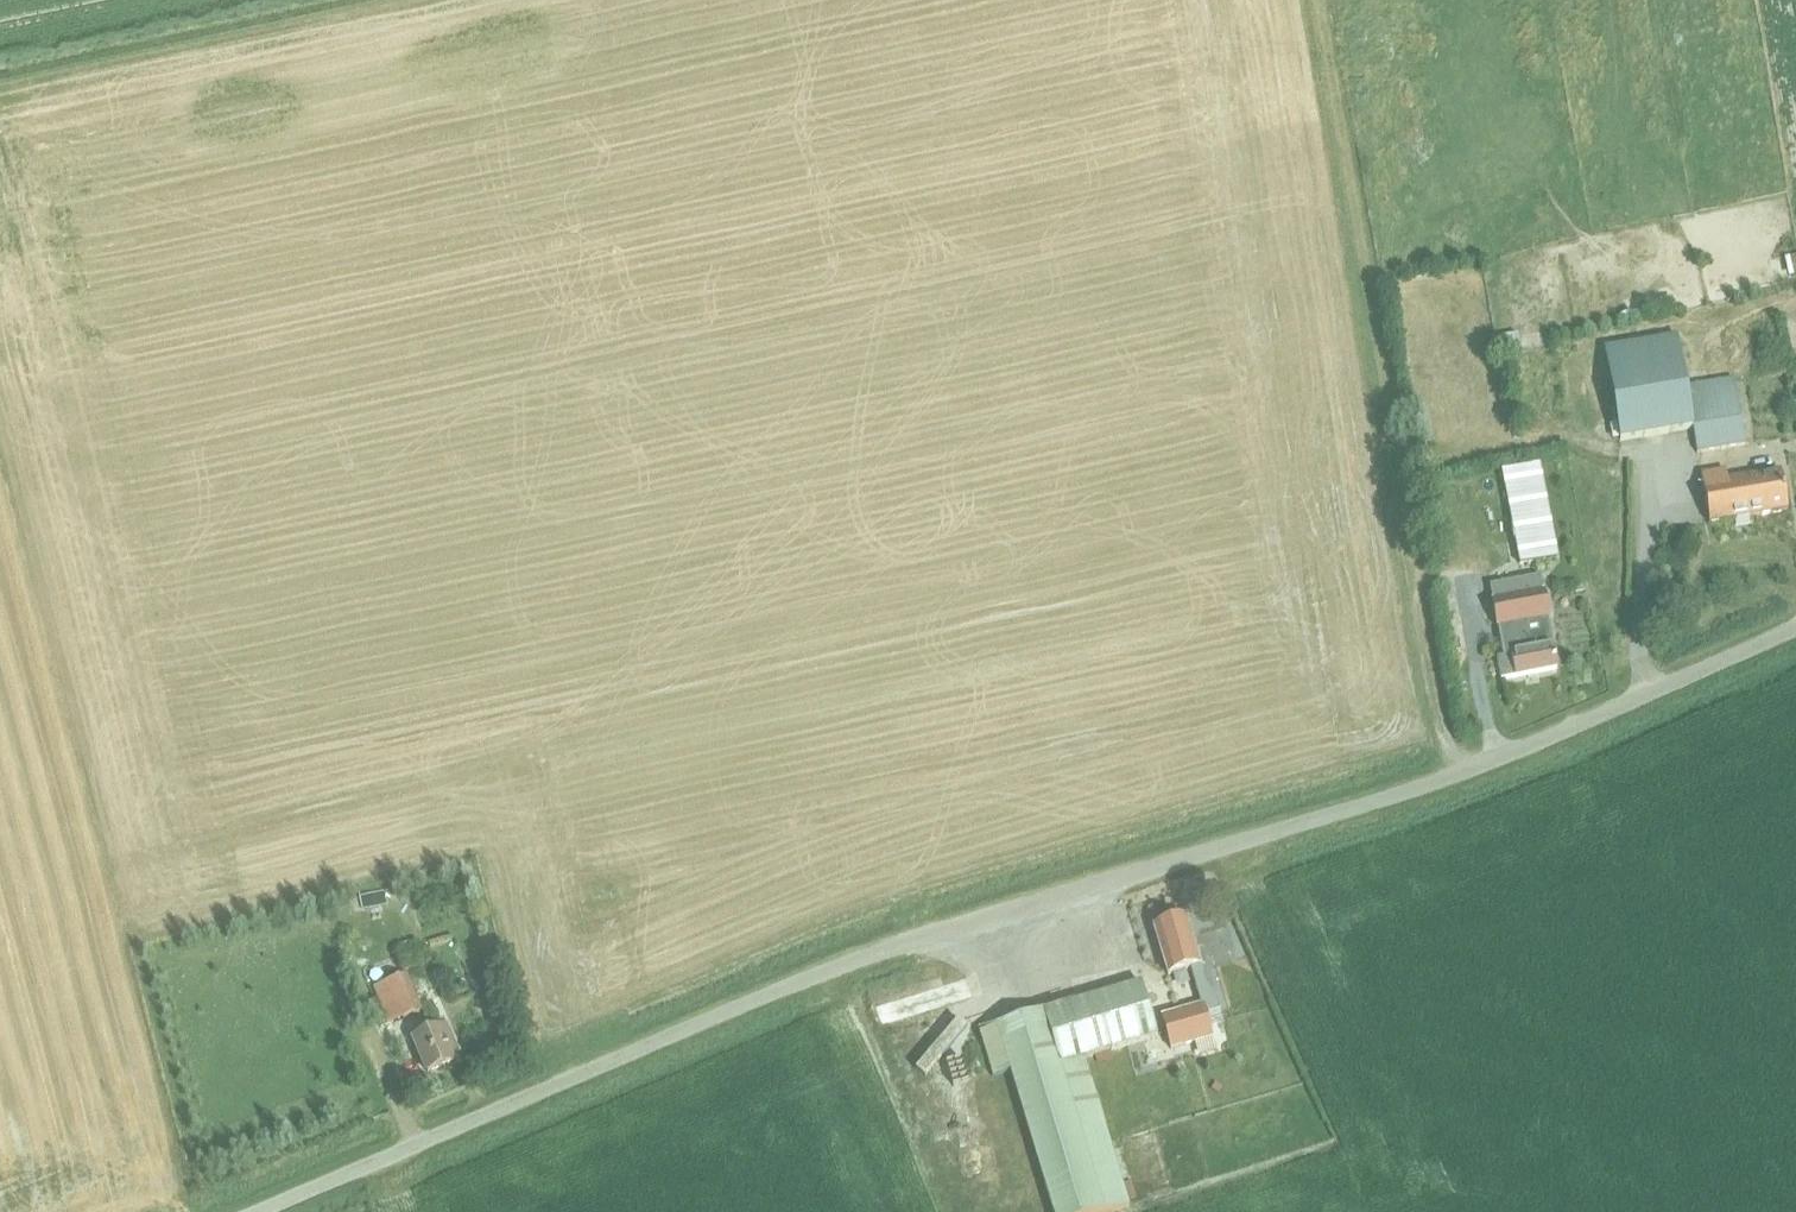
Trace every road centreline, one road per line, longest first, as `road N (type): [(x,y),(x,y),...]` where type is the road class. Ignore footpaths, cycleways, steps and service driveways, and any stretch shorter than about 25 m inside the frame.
road 1 (unclassified): [(276,1211),(766,992),(959,923),(1408,791),(1795,629)]
road 2 (track): [(1468,768),(1445,738),(1318,0)]

